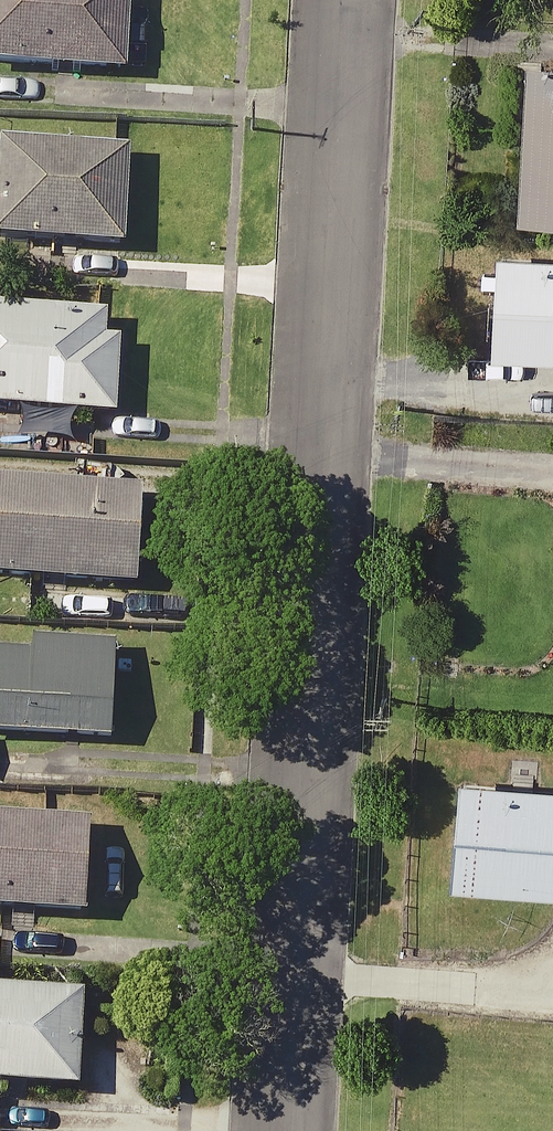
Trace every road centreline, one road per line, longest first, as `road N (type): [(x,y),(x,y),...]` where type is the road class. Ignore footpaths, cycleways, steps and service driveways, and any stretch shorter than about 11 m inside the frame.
road 1 (residential): [(351,0),(288,1130)]

